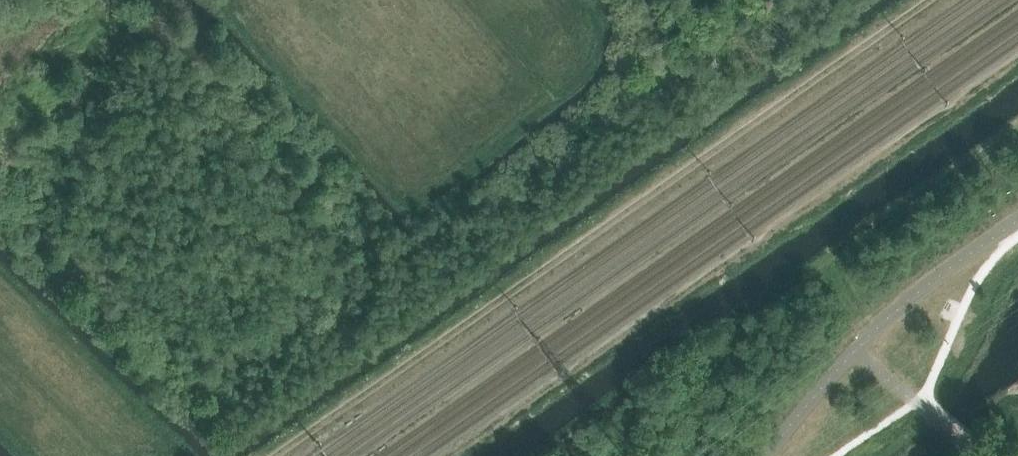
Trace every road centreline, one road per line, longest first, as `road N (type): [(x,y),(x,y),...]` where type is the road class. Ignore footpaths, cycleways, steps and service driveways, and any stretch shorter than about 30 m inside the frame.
road 1 (track): [(934,0),(277,455)]

